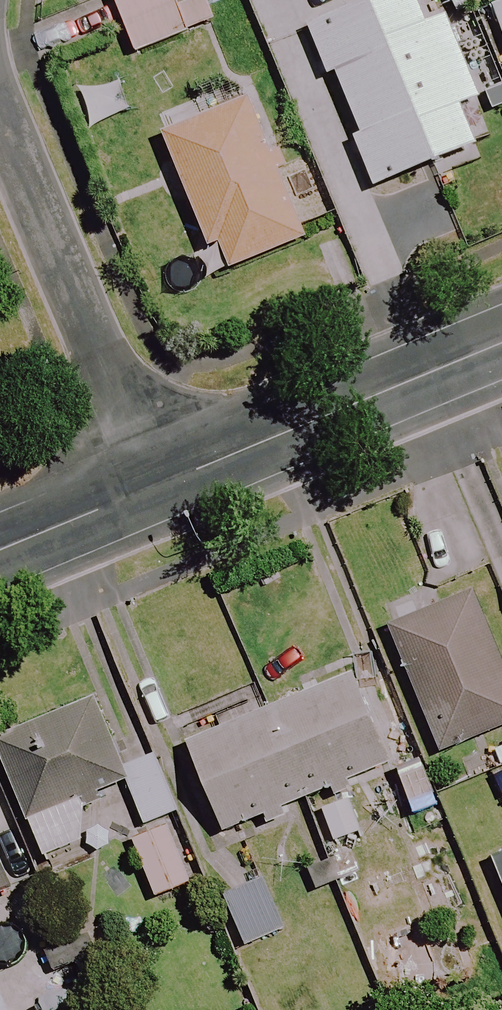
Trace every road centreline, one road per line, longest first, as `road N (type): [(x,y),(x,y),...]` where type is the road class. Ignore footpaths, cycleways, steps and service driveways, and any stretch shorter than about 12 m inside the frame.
road 1 (residential): [(0,113),(153,488)]
road 2 (tertiary): [(153,488),(501,342)]
road 3 (tertiary): [(0,551),(153,488)]

